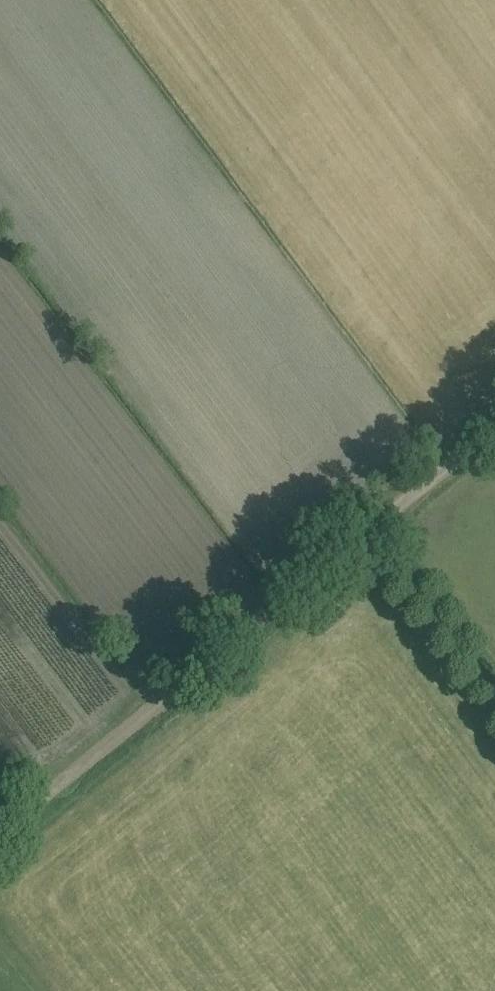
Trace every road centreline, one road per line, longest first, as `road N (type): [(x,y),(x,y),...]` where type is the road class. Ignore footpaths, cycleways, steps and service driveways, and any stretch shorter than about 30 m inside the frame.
road 1 (track): [(0,827),(494,424)]
road 2 (unclassified): [(494,703),(365,530)]

